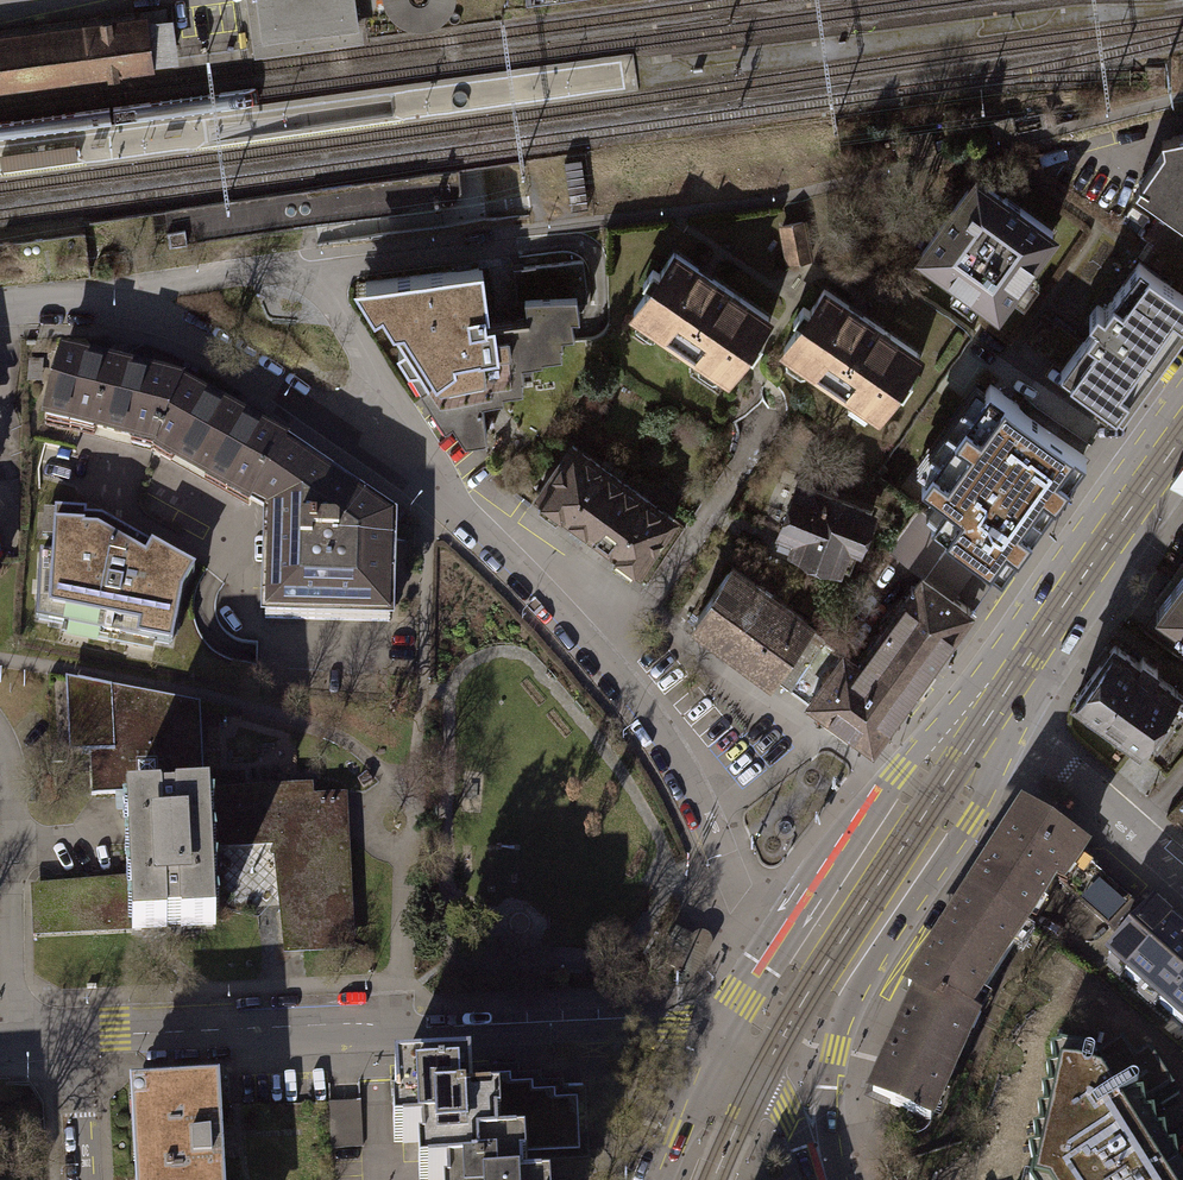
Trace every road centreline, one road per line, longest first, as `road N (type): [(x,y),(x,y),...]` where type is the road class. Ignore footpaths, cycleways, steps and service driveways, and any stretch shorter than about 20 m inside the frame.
road 1 (residential): [(775,939),(747,916),(659,733),(547,597),(439,496),(182,327),(106,297),(0,308)]
road 2 (residential): [(721,1037),(659,1026),(428,1038),(289,1027),(74,1036)]
road 3 (primary): [(819,1138),(840,1021),(969,821),(991,713)]
road 4 (primary): [(991,713),(1182,437)]
road 5 (primary): [(991,713),(896,774),(775,939)]
road 6 (residential): [(991,713),(1182,874)]
road 7 (primary): [(721,1037),(663,1179)]
road 8 (residential): [(74,1036),(82,1179)]
road 9 (primary): [(819,1138),(764,1071),(721,1037)]

